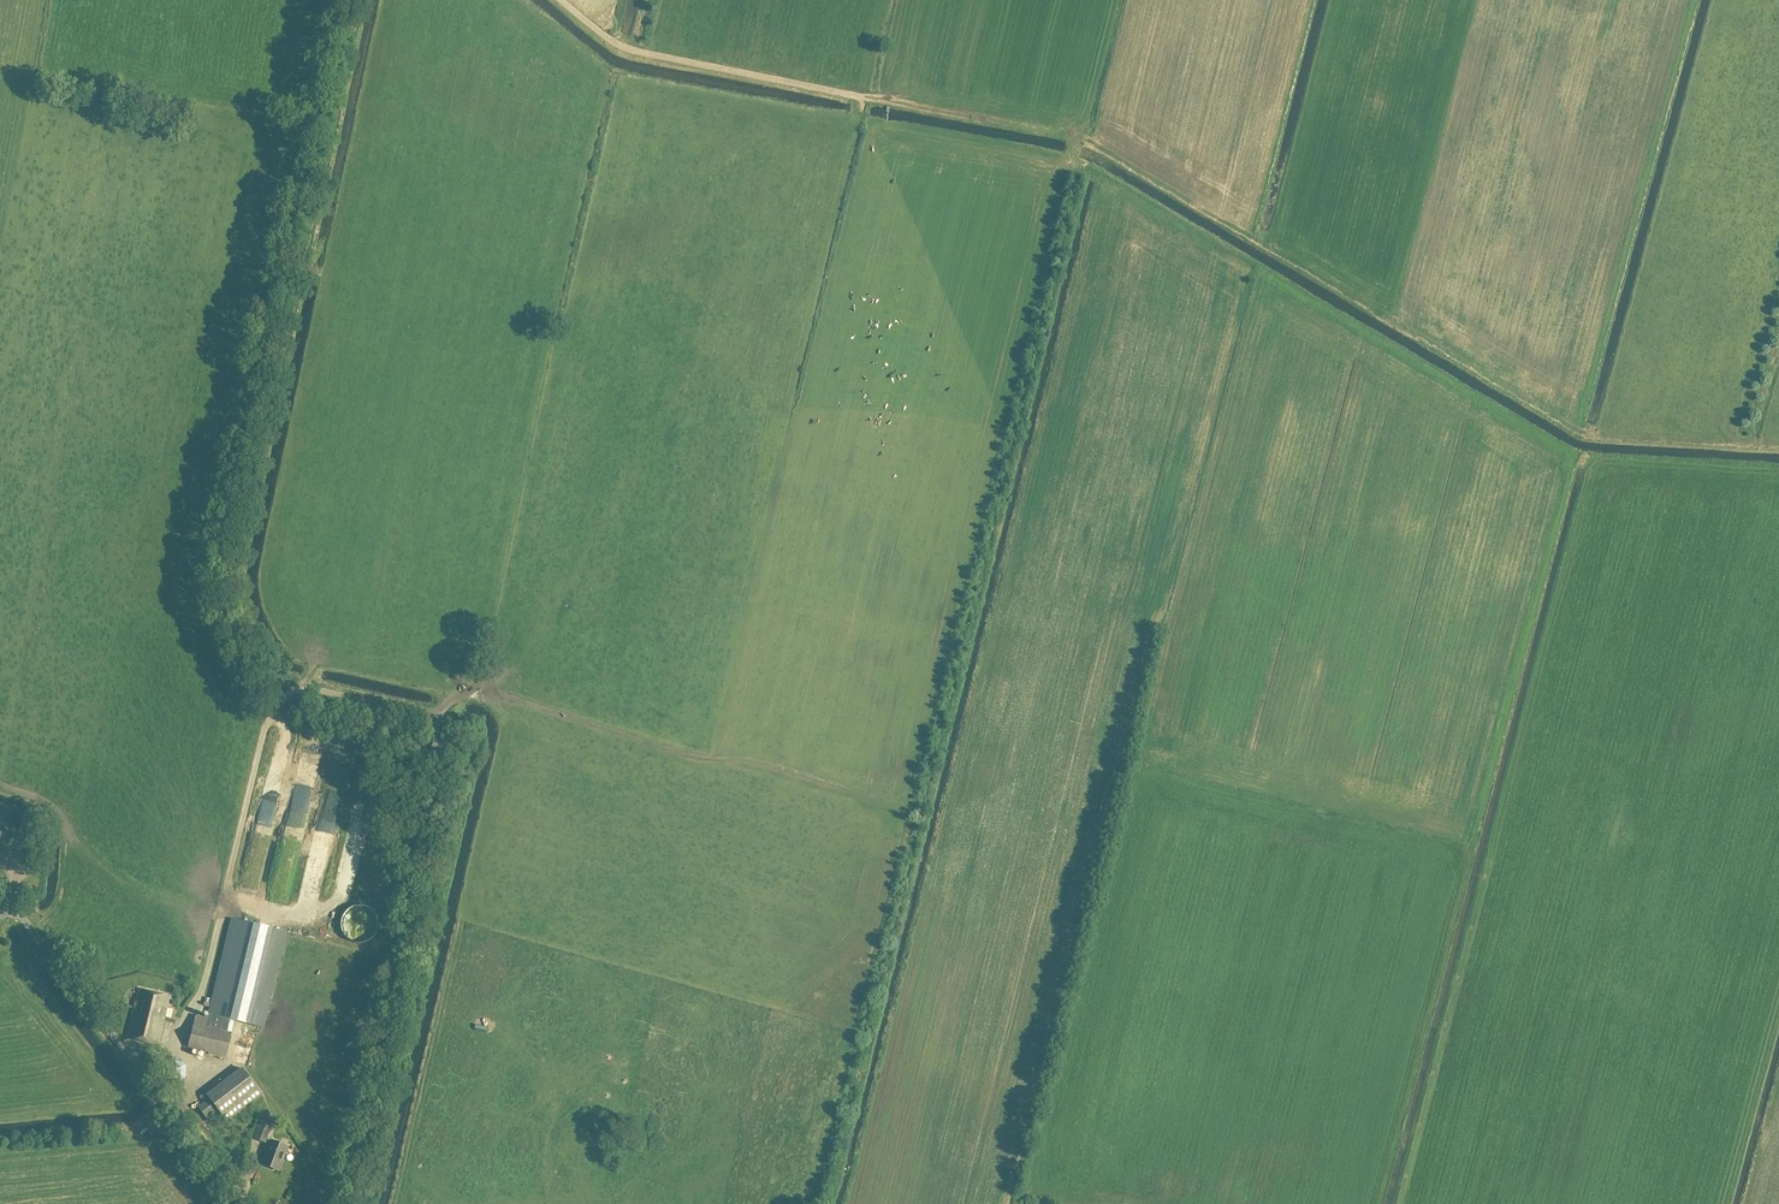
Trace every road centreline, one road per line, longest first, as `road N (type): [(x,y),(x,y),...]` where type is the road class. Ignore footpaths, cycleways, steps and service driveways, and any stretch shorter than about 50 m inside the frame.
road 1 (unclassified): [(349,1203),(404,963),(410,857),(375,759),(266,681)]
road 2 (unclassified): [(247,1203),(0,884)]
road 3 (track): [(862,98),(618,47),(560,0)]

